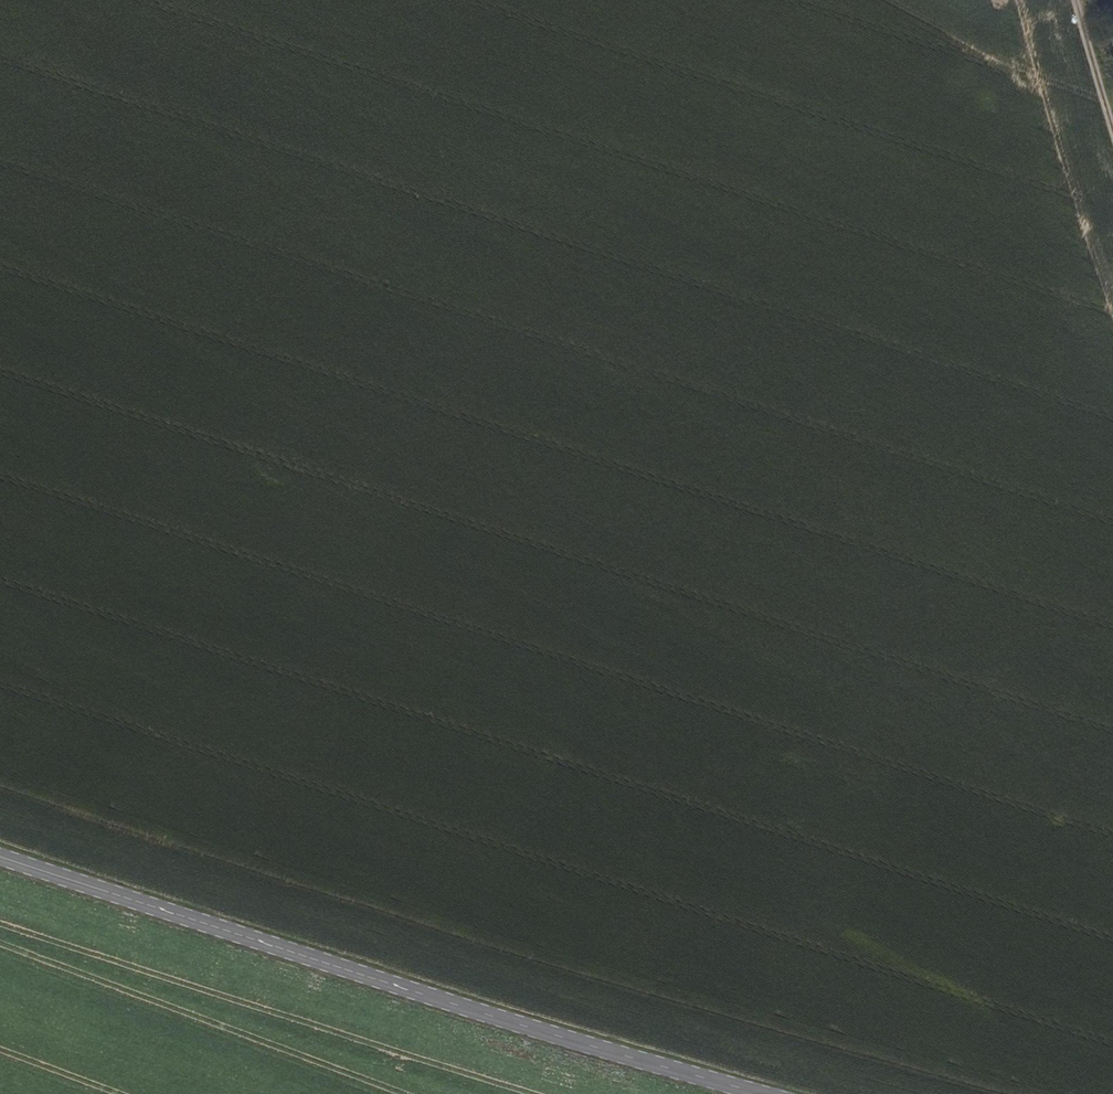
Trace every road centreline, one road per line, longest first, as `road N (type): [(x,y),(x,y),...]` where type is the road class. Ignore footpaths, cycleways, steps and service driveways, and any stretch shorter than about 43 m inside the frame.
road 1 (tertiary): [(0,858),(761,1093)]

